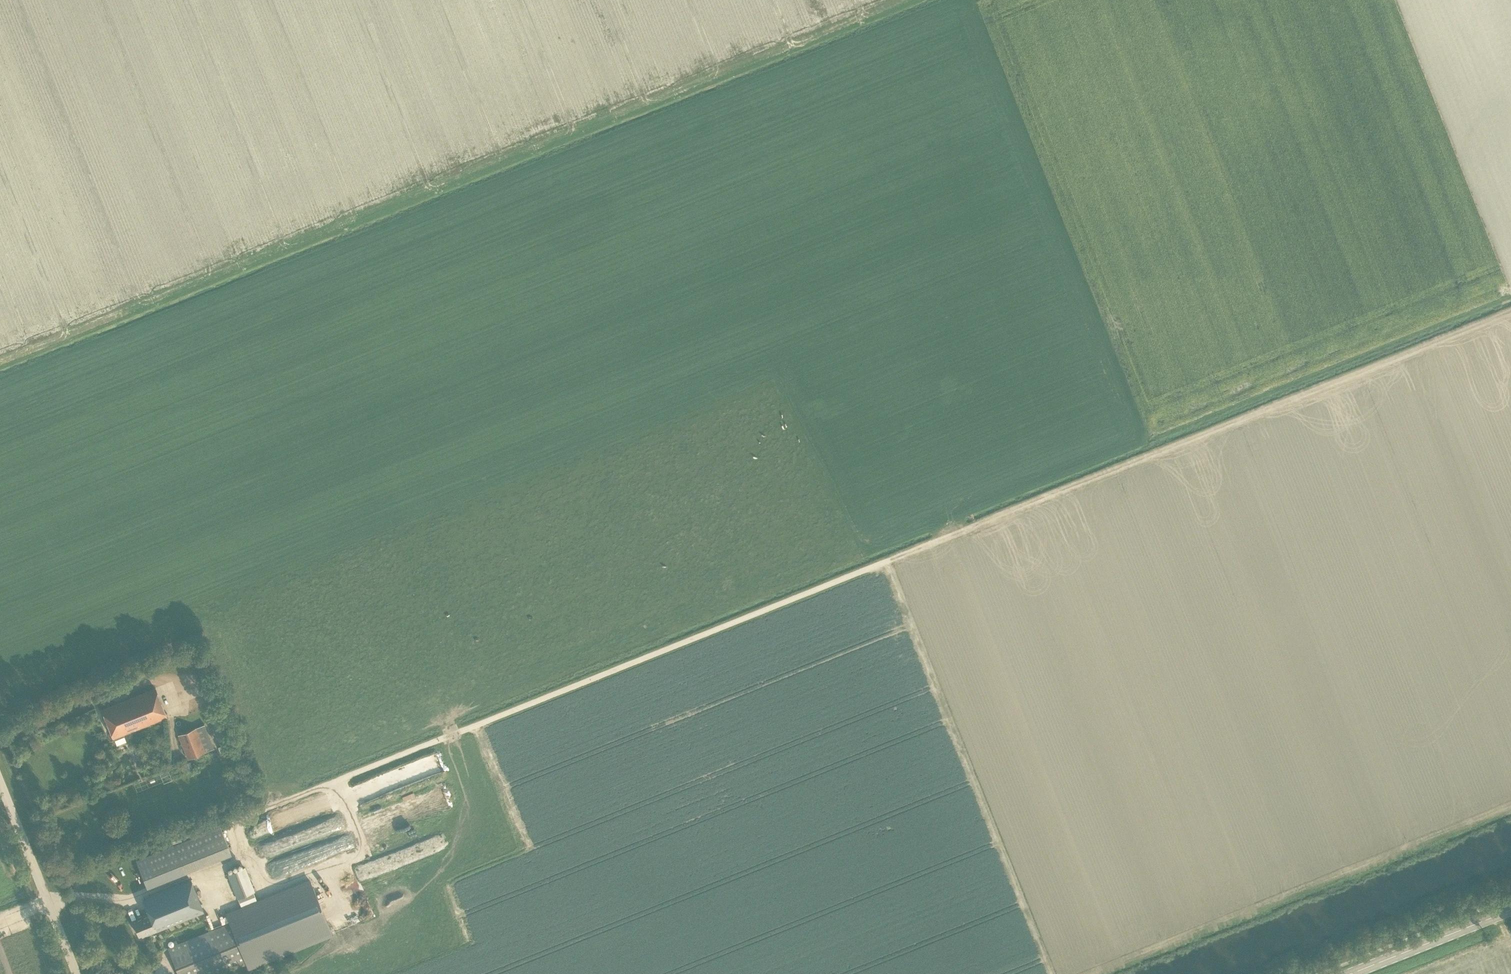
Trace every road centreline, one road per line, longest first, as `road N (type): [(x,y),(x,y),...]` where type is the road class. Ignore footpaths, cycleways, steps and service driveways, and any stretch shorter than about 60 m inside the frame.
road 1 (unclassified): [(80,973),(0,768)]
road 2 (tertiary): [(1510,910),(1349,973)]

